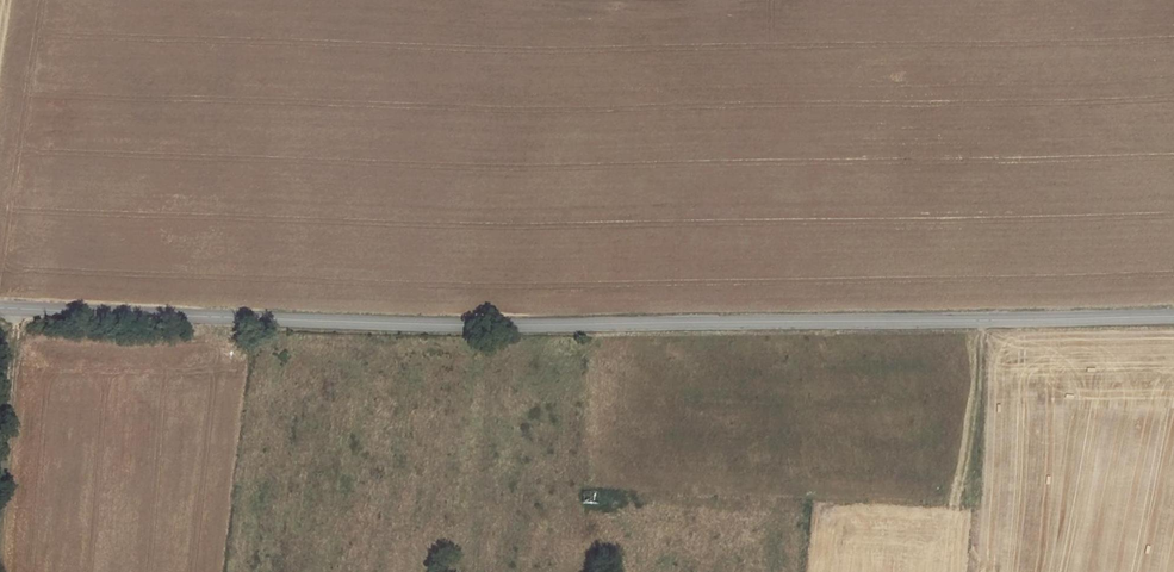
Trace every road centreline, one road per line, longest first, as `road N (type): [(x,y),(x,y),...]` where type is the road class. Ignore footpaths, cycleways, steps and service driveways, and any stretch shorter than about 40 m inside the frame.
road 1 (unclassified): [(0,306),(411,323),(1173,316)]
road 2 (track): [(981,319),(956,571)]
road 3 (track): [(0,510),(14,307)]

